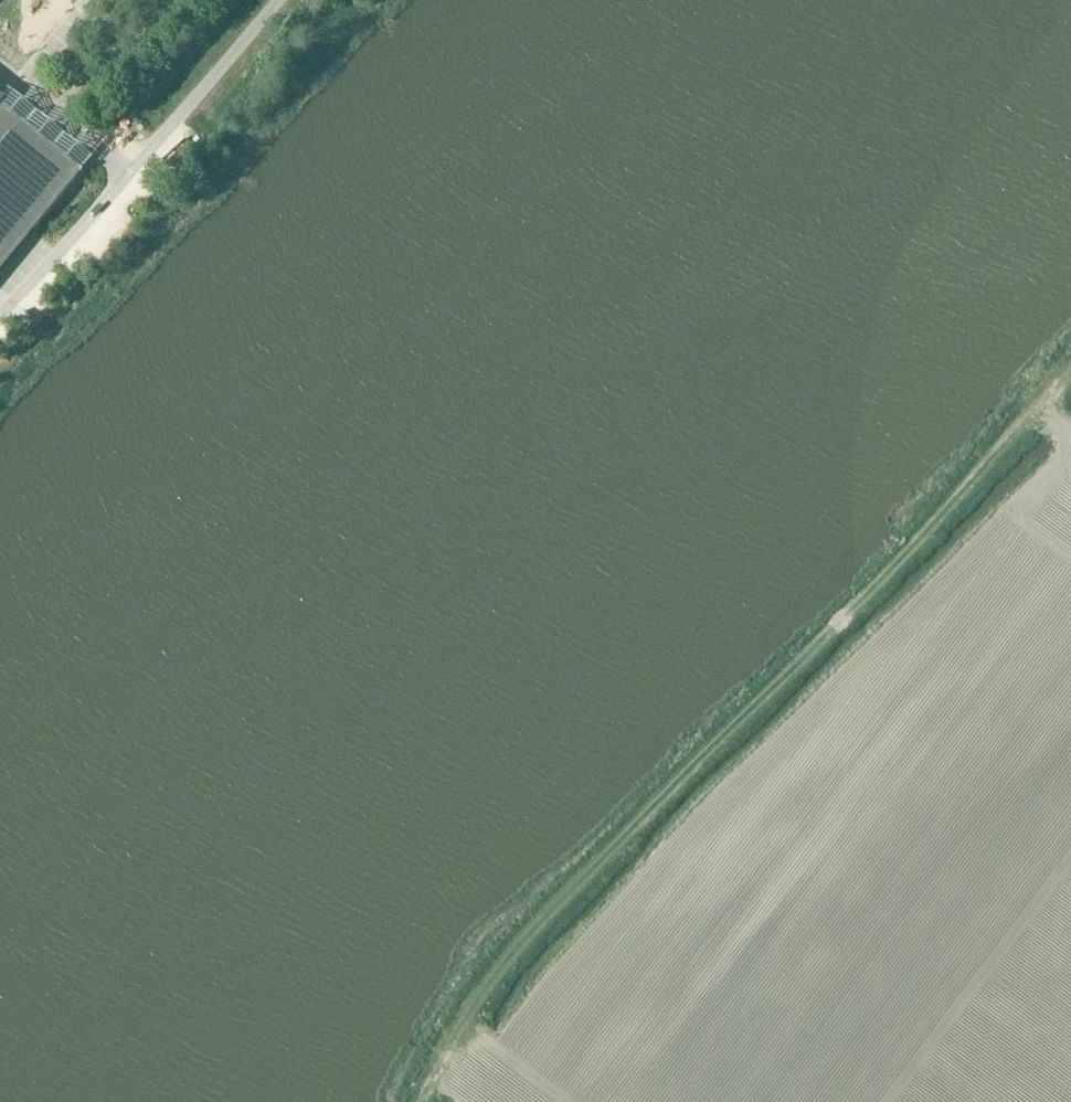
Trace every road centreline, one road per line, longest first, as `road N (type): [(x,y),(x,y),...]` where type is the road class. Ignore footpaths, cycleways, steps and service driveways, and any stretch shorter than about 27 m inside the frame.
road 1 (track): [(1070,378),(507,959),(427,1101)]

